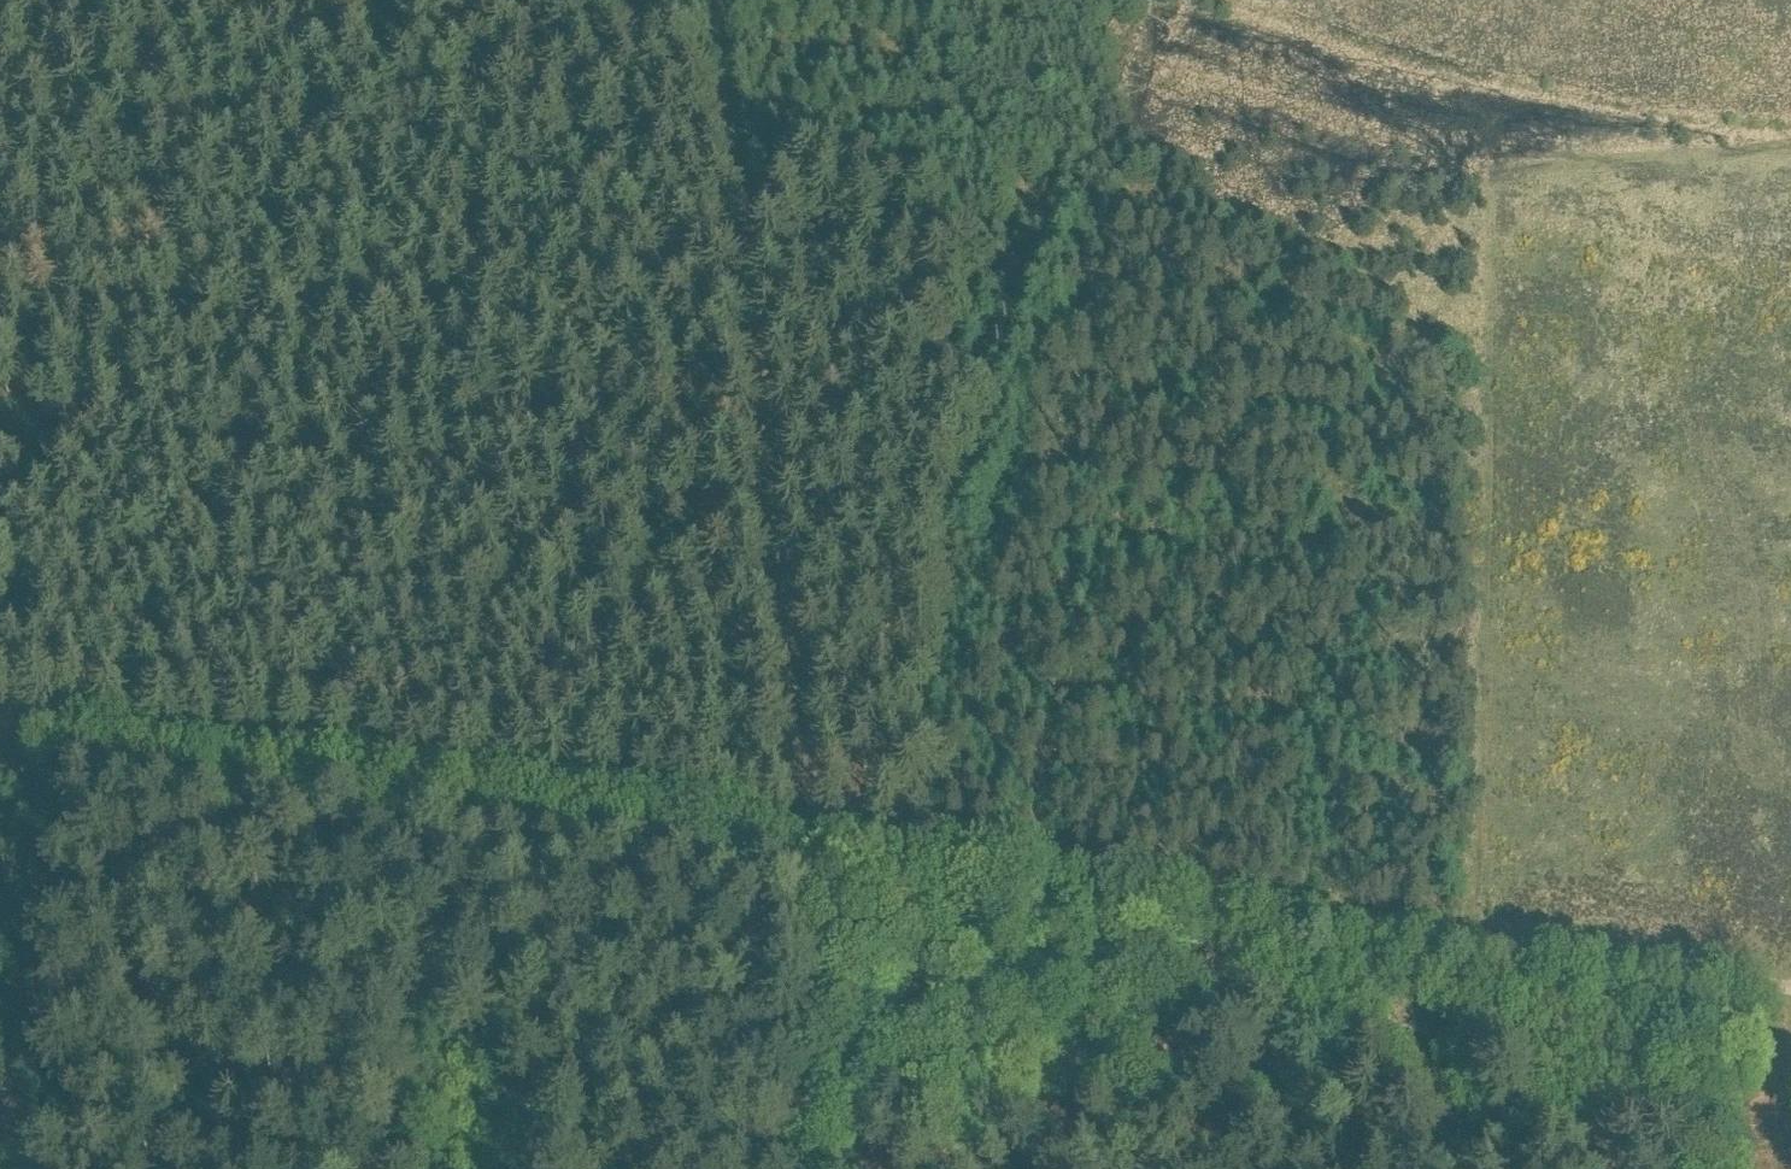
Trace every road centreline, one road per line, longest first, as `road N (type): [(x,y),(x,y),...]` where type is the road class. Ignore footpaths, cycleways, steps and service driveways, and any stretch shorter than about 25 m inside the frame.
road 1 (track): [(809,841),(1790,992)]
road 2 (track): [(716,0),(809,841)]
road 3 (track): [(0,721),(809,841)]
road 4 (track): [(809,841),(812,1168)]

